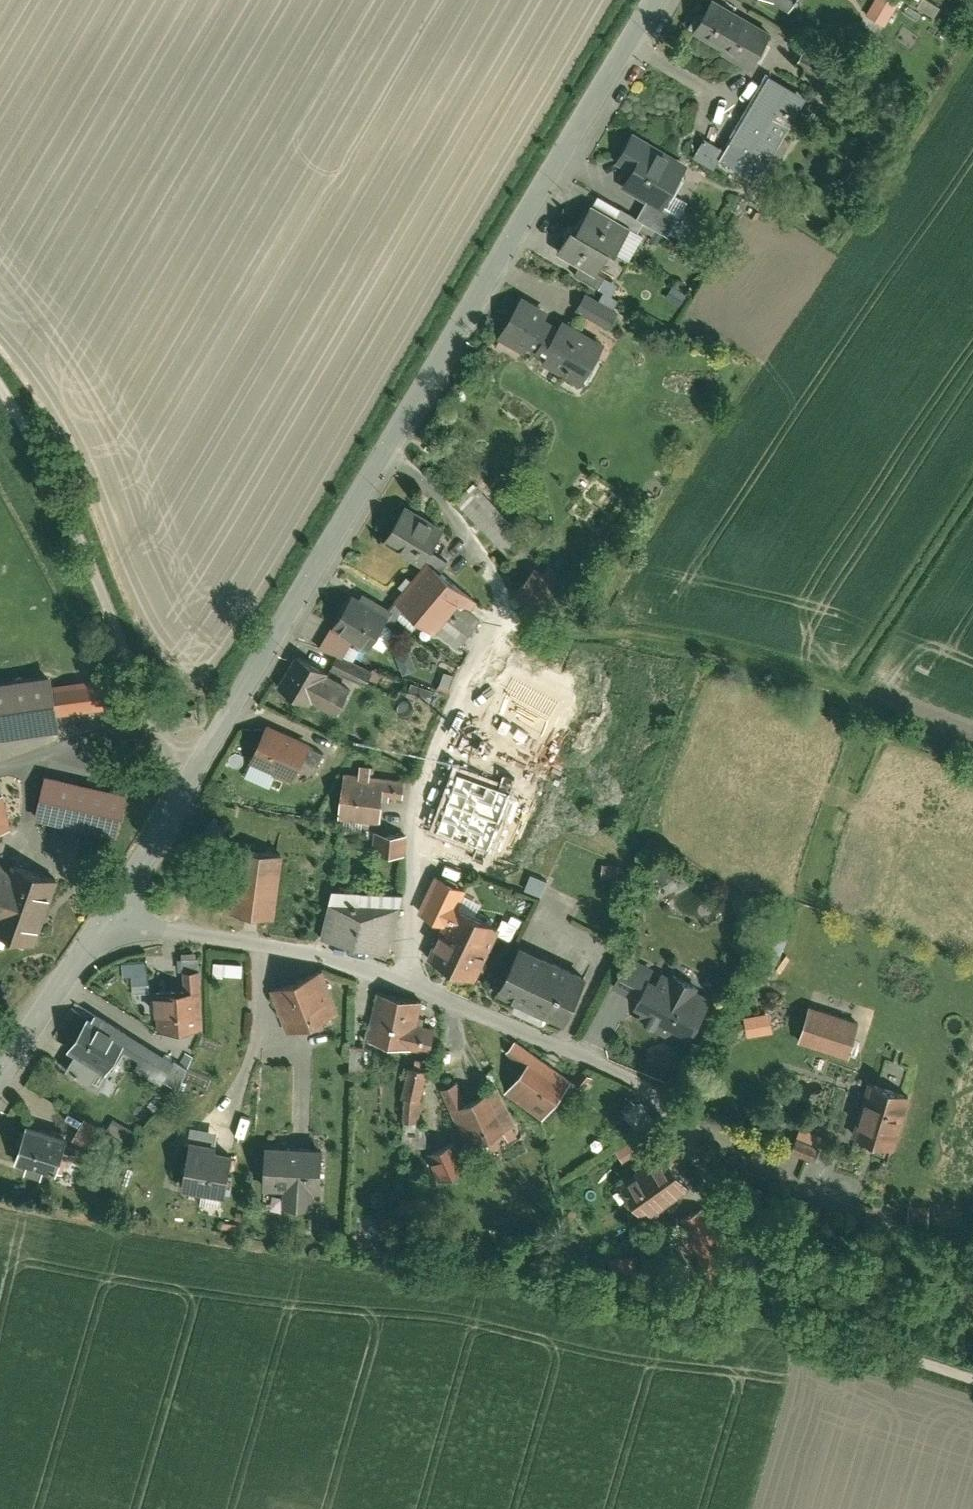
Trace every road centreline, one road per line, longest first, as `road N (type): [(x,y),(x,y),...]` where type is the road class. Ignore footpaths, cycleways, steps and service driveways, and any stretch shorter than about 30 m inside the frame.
road 1 (residential): [(972,1375),(795,1309),(758,1276),(672,1103),(406,978)]
road 2 (unclassified): [(406,978),(420,788),(502,601),(460,527),(386,455)]
road 3 (unclassified): [(386,455),(657,0)]
road 4 (unclassified): [(0,364),(83,520),(152,699),(219,733)]
road 5 (unclassified): [(219,733),(386,455)]
road 6 (residential): [(406,978),(107,916)]
road 7 (unclassified): [(107,916),(219,733)]
road 8 (unclassified): [(0,1077),(107,916)]

